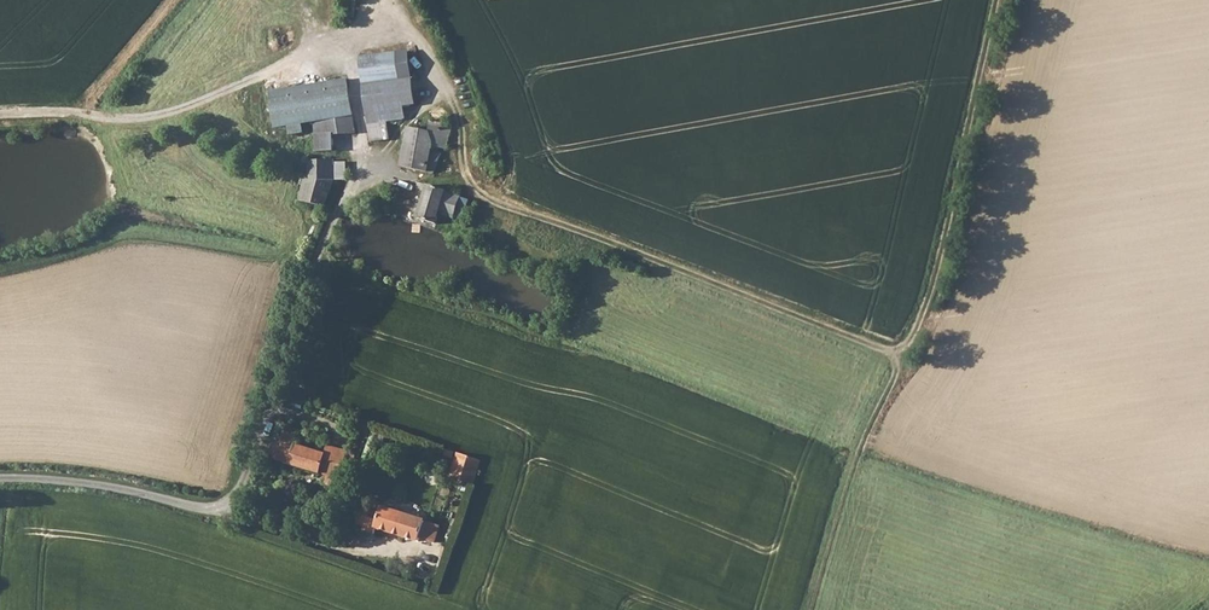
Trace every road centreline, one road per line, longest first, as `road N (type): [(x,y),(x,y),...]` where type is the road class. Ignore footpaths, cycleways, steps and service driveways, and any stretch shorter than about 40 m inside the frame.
road 1 (track): [(900,357),(485,198),(468,182),(444,76),(406,32),(354,39),(166,117),(106,124),(72,116),(0,118)]
road 2 (residential): [(0,478),(128,489),(201,507),(235,498),(334,218),(368,168)]
road 3 (track): [(900,357),(916,326),(998,0)]
road 4 (track): [(811,609),(856,458),(900,357)]

